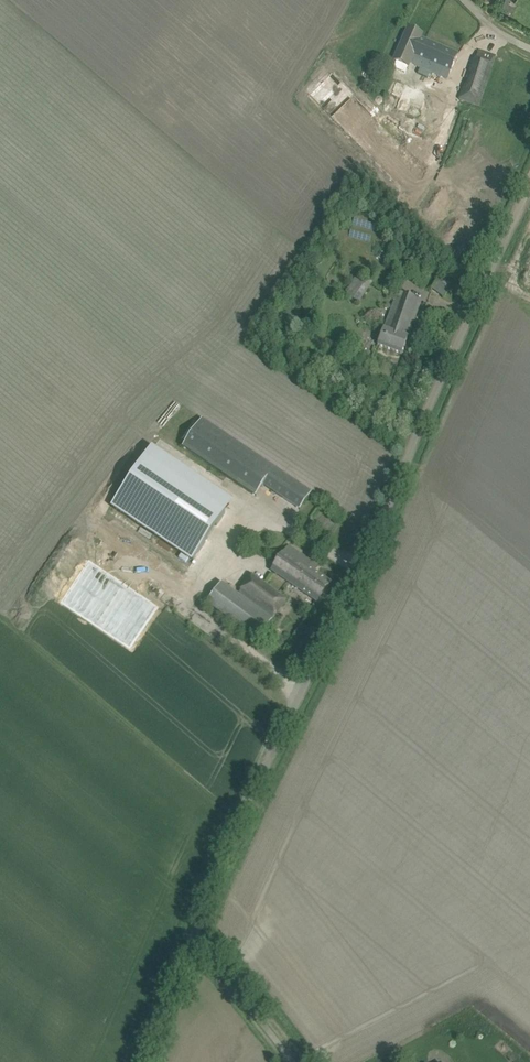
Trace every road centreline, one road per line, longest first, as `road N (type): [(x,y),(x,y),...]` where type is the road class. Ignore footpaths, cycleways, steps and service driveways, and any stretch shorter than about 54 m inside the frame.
road 1 (unclassified): [(193,936),(267,748),(529,183)]
road 2 (unclassified): [(291,1061),(193,936)]
road 3 (unclassified): [(142,1061),(193,936)]

